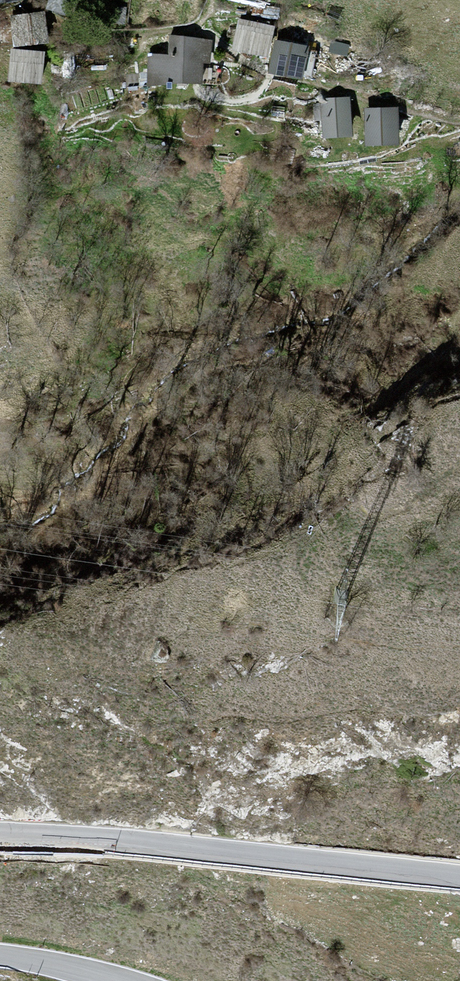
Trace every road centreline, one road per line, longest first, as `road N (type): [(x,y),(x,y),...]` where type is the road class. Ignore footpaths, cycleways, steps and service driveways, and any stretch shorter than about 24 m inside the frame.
road 1 (tertiary): [(0,834),(459,873)]
road 2 (tertiary): [(120,980),(0,955)]

